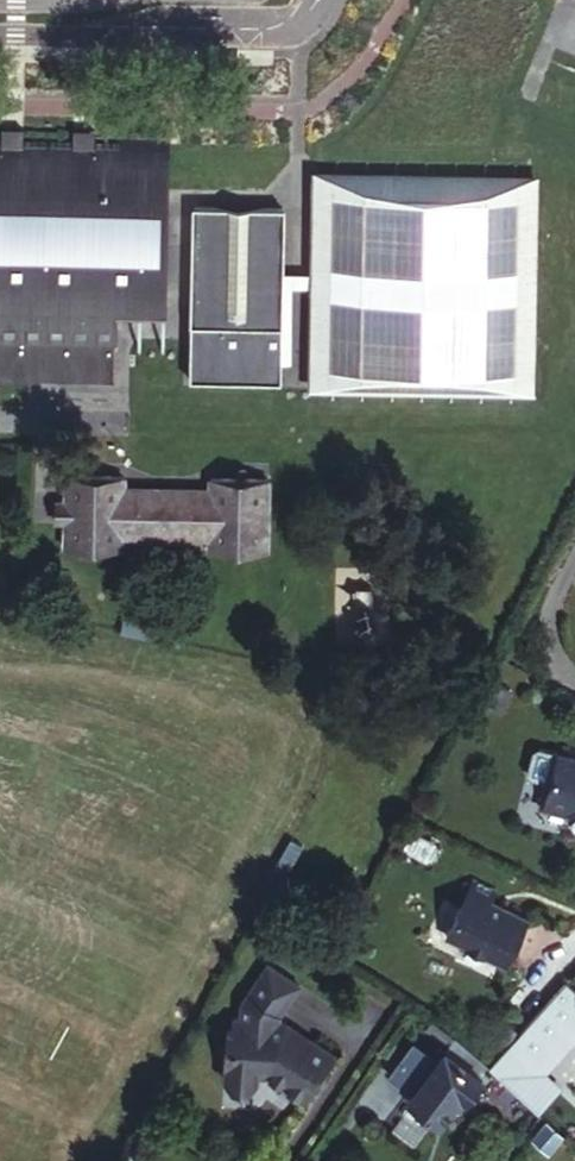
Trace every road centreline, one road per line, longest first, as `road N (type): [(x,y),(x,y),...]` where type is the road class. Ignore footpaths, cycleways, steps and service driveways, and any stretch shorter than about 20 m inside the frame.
road 1 (residential): [(574,673),(557,664),(547,610),(574,557)]

